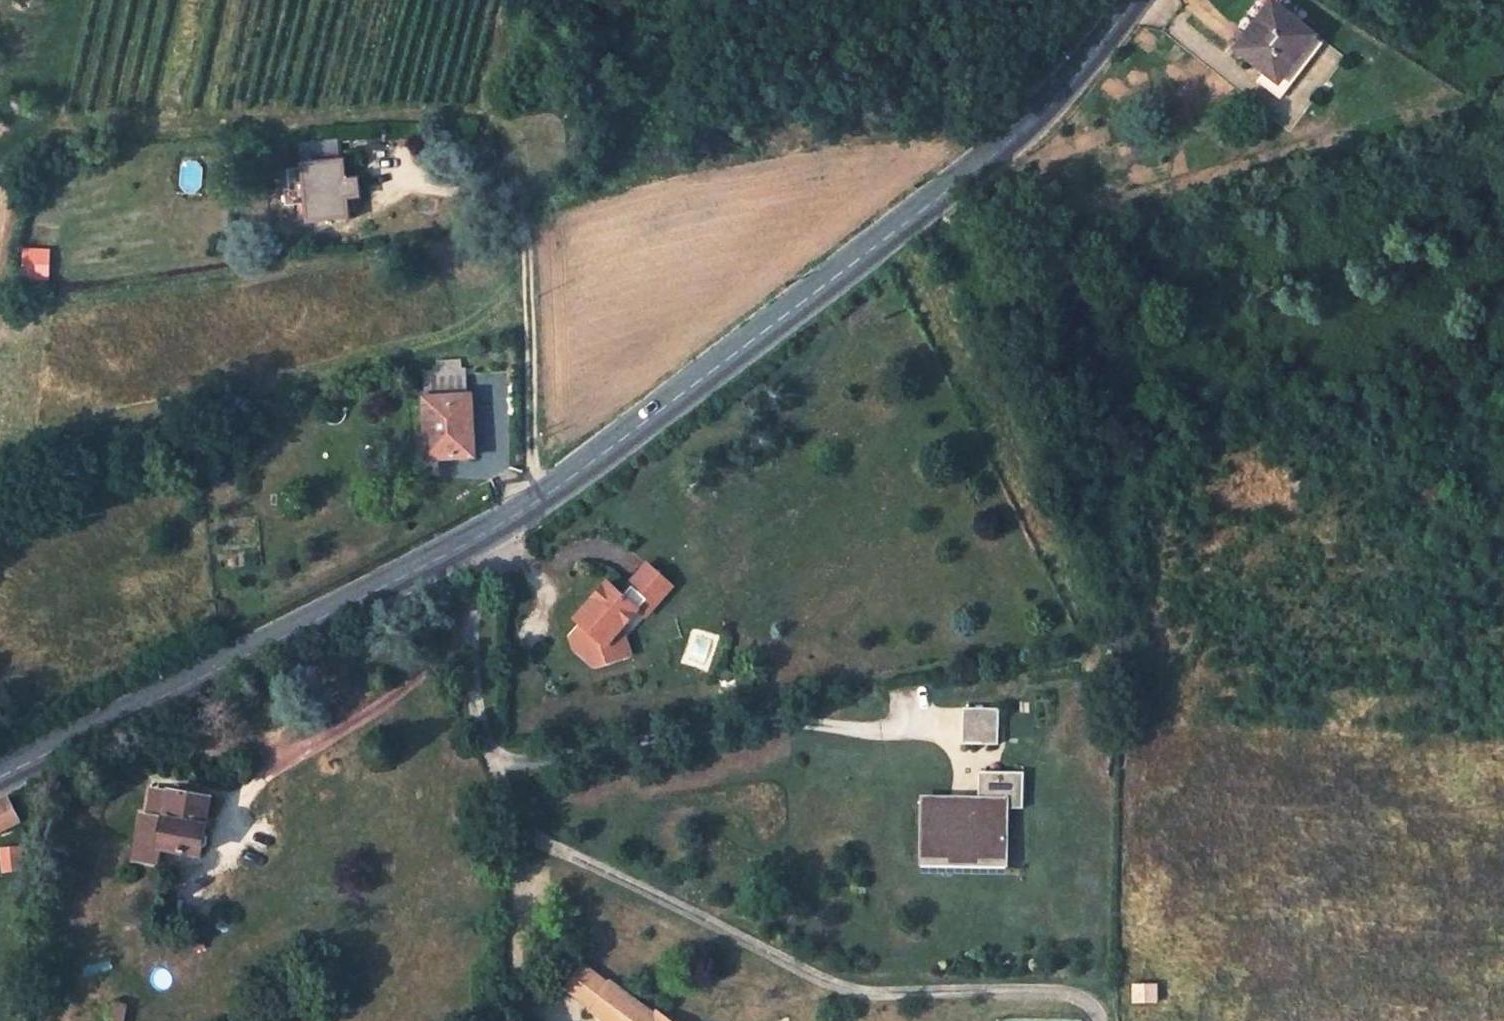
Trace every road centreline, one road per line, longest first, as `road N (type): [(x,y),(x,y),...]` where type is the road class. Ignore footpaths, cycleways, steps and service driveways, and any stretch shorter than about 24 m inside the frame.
road 1 (secondary): [(1128,0),(1040,118),(504,525),(0,774)]

